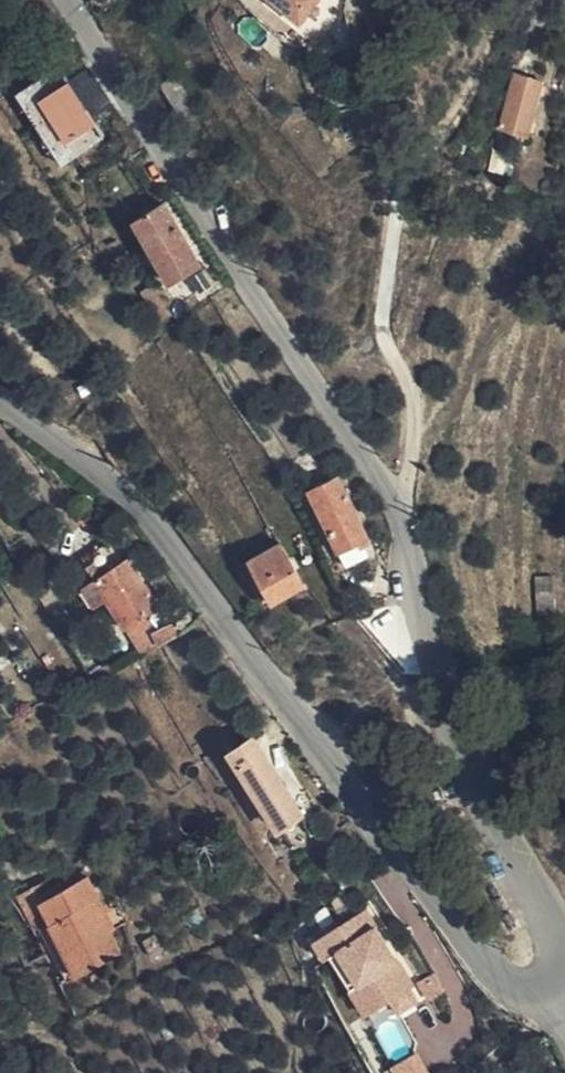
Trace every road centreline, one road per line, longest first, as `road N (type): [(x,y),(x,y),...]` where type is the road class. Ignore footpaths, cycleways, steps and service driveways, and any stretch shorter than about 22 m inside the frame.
road 1 (tertiary): [(541,972),(555,959),(550,906),(463,764),(392,522),(372,479),(75,0)]
road 2 (tertiary): [(0,402),(140,504),(464,933),(495,967),(541,972)]
road 3 (track): [(415,178),(384,277),(389,345),(417,403),(407,489),(392,522)]

